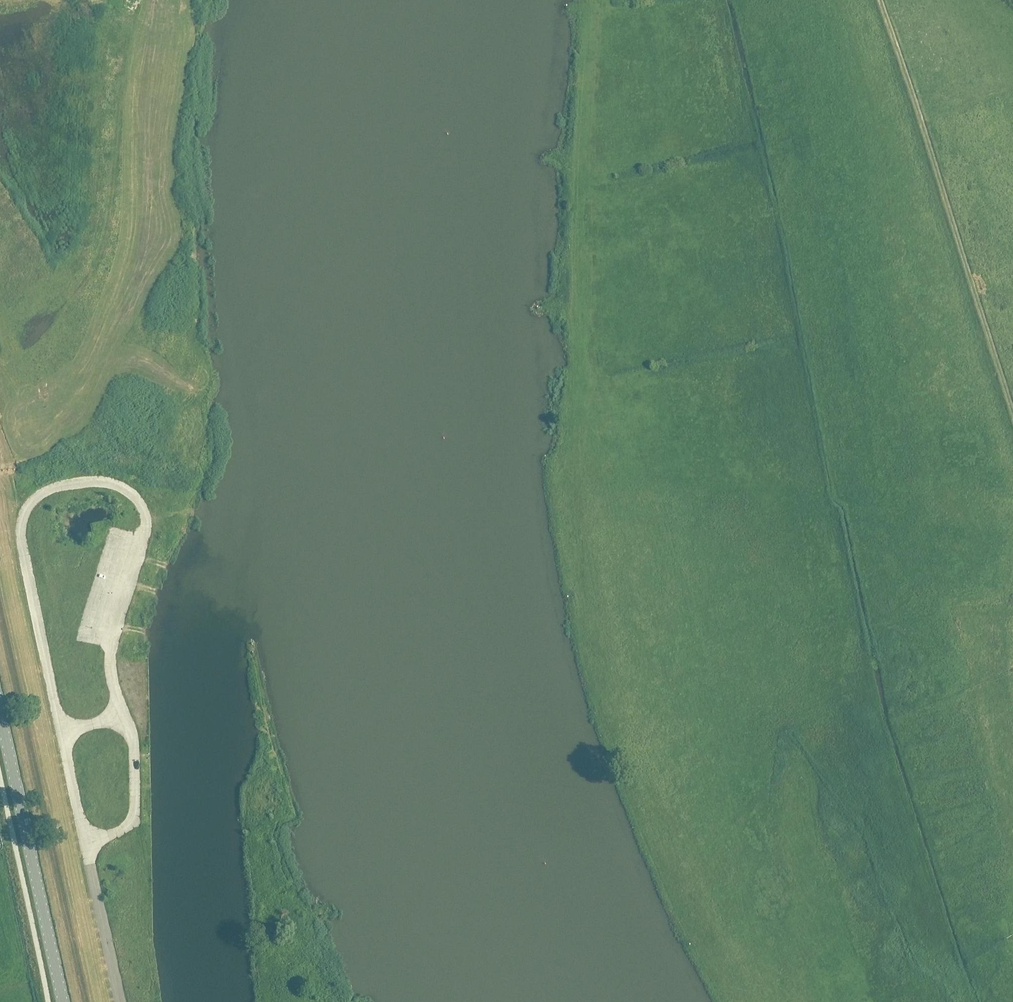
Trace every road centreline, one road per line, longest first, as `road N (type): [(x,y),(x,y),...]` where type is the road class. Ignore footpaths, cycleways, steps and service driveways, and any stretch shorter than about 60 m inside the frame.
road 1 (track): [(880,0),(1012,412)]
road 2 (secondary): [(62,1001),(0,714)]

